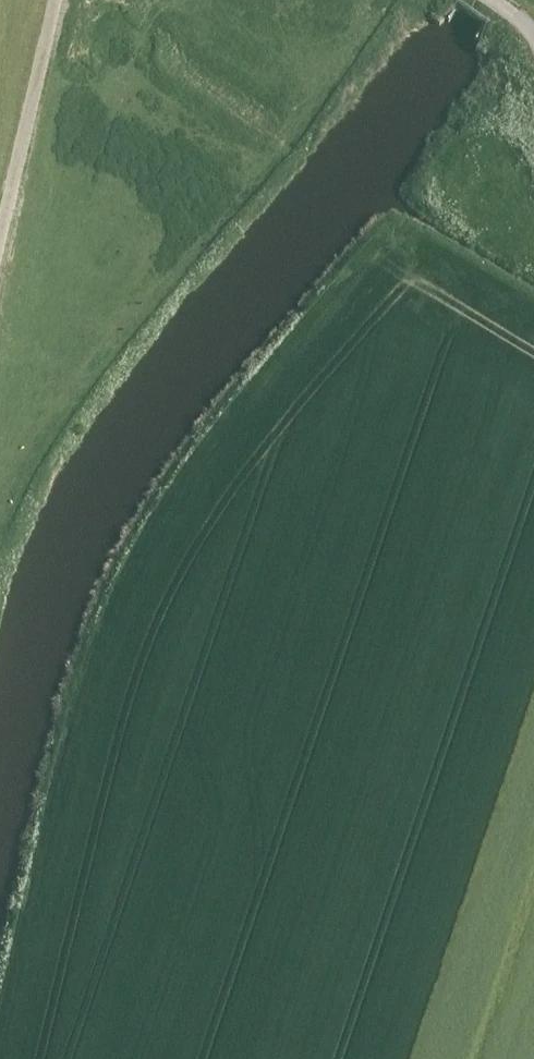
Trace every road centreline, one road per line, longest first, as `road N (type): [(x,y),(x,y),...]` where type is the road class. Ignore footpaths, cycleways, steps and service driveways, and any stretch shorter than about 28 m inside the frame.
road 1 (track): [(56,0),(0,242)]

